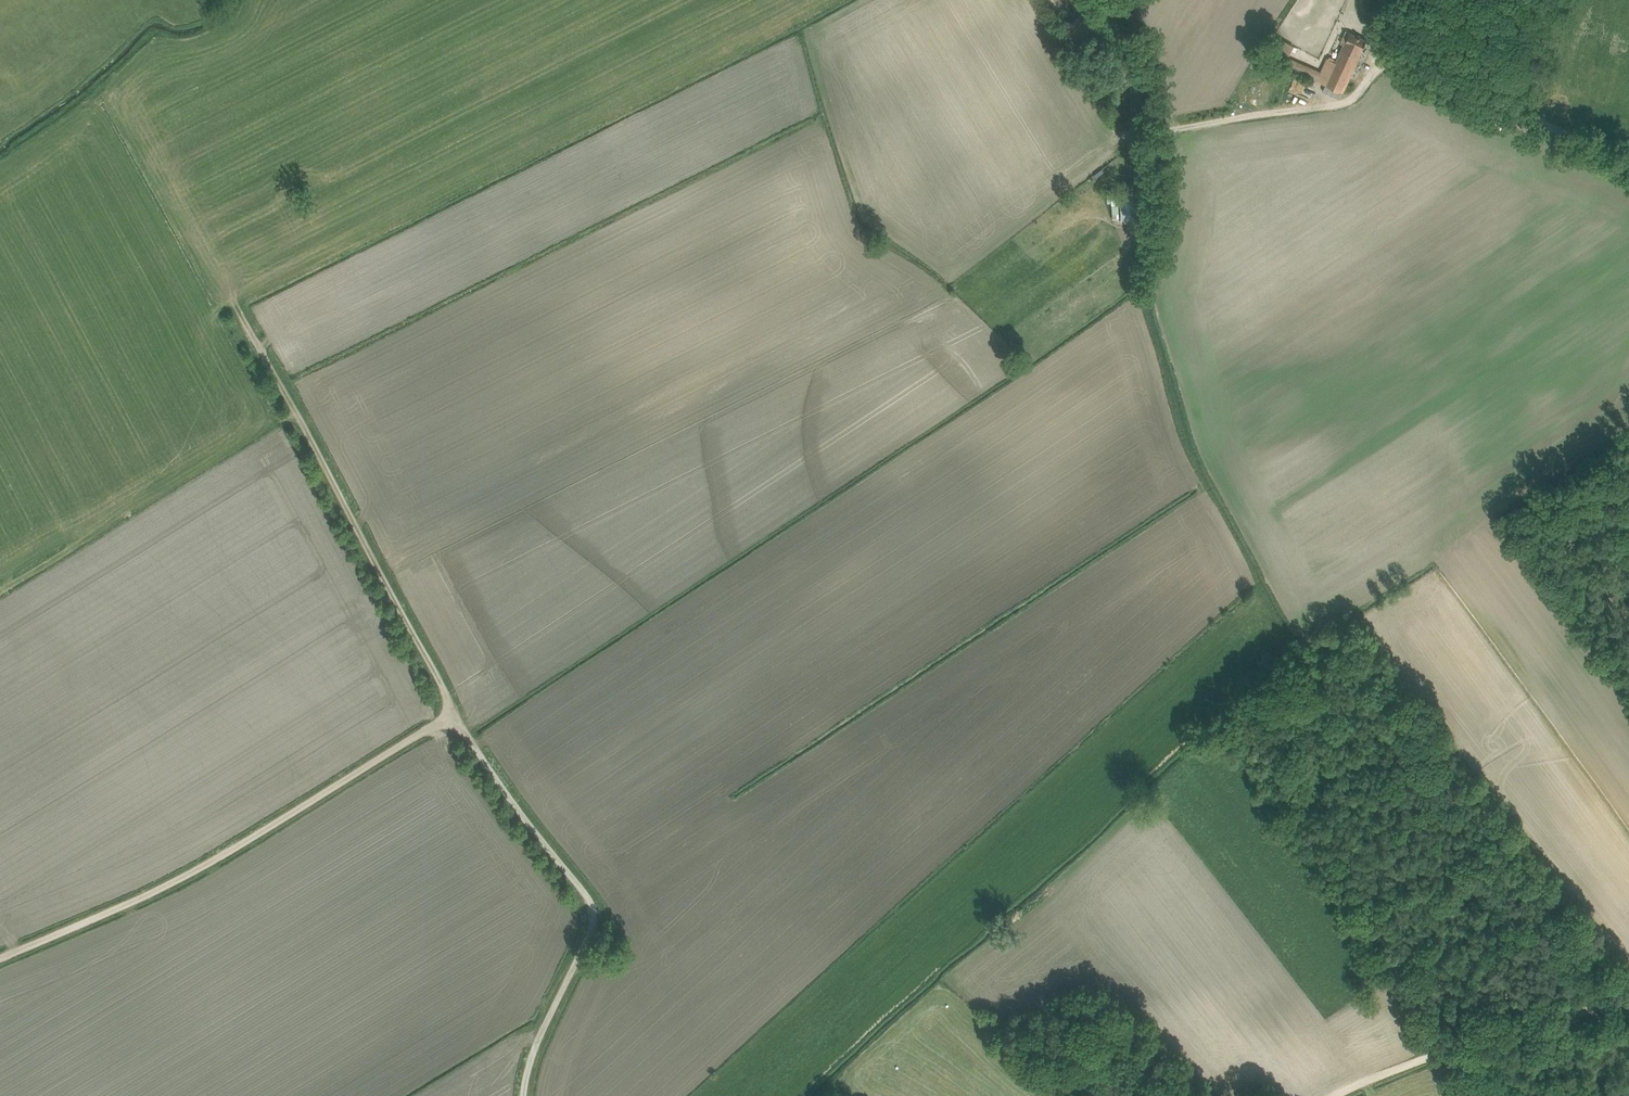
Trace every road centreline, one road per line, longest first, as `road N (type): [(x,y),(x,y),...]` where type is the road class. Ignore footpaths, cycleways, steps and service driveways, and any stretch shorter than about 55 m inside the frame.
road 1 (track): [(0,955),(178,878),(455,710),(239,309)]
road 2 (unclassified): [(523,1095),(594,904),(521,813),(455,710)]
road 3 (track): [(1503,106),(1386,53),(1362,86),(1331,100),(1157,128)]
road 4 (track): [(1628,995),(1520,1035),(1446,1051),(1339,1095)]
road 5 (track): [(1547,0),(1503,106),(1628,162)]

